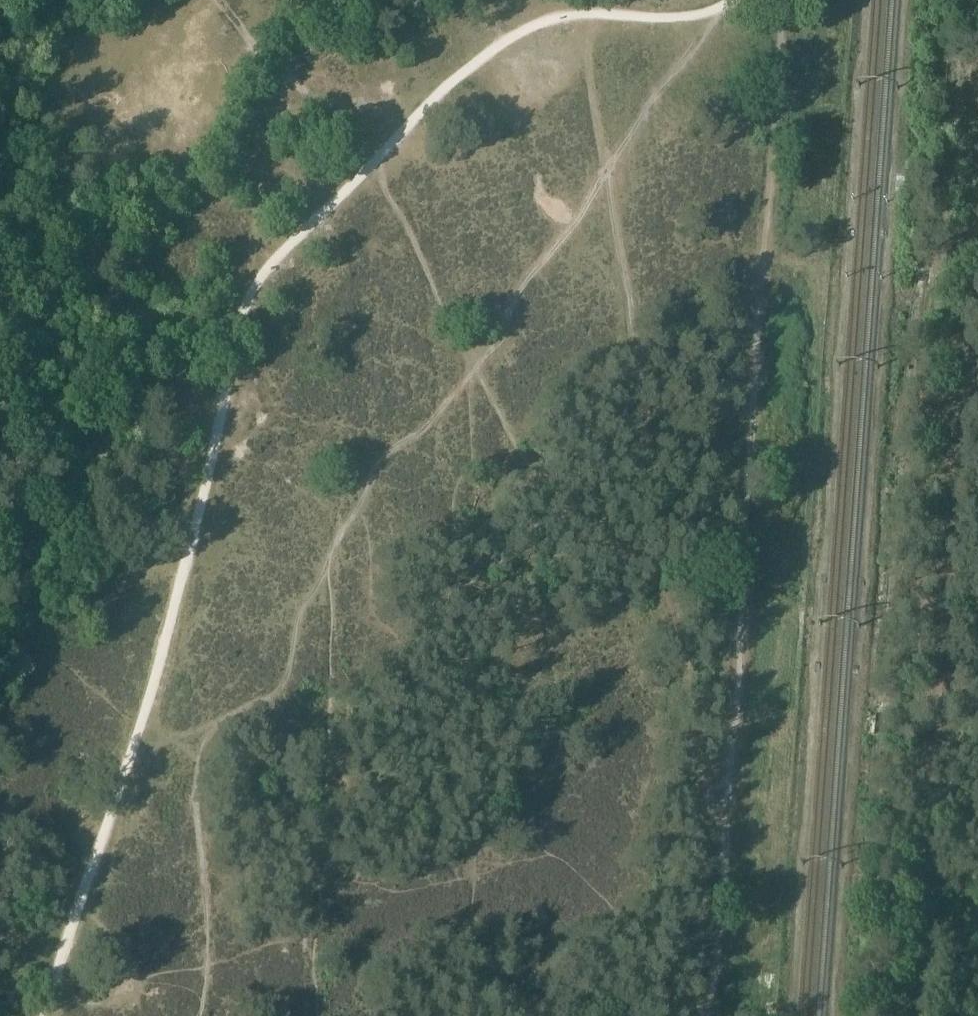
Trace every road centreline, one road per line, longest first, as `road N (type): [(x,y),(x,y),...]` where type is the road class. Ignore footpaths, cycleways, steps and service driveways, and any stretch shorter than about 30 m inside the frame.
road 1 (track): [(787,0),(718,846)]
road 2 (track): [(605,167),(592,13)]

